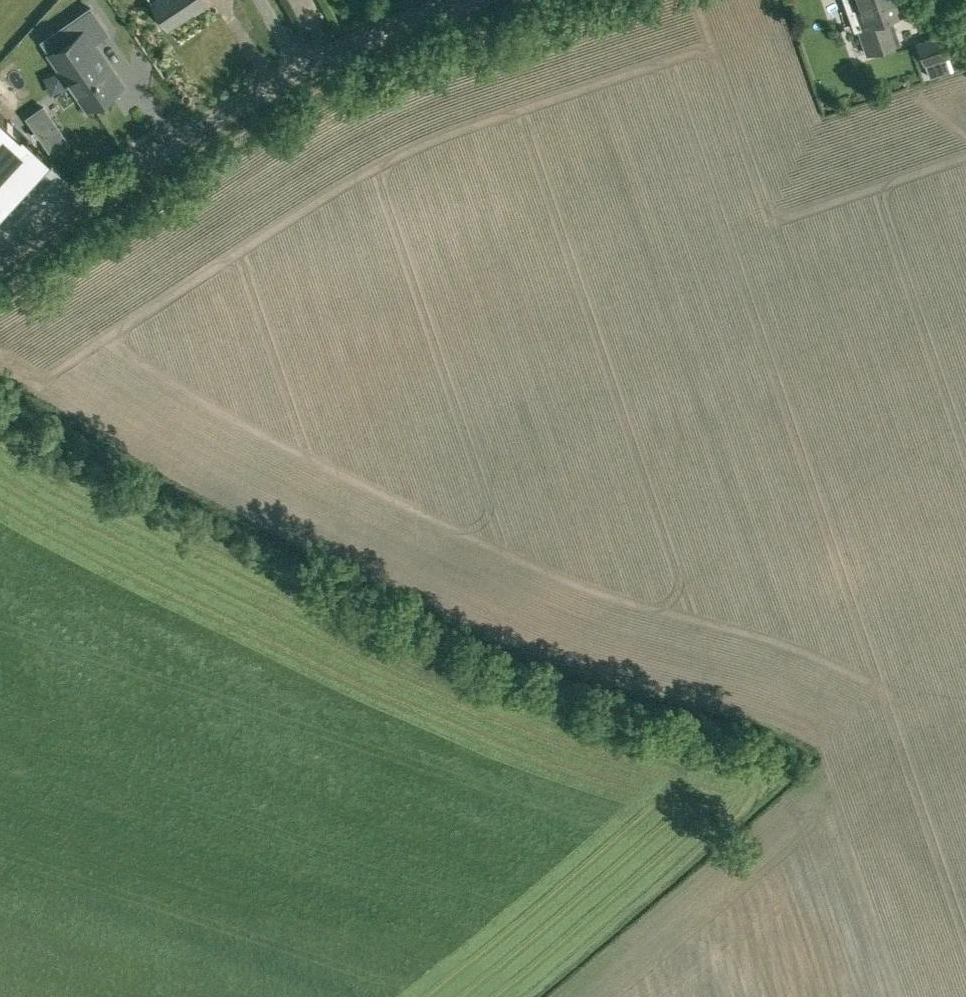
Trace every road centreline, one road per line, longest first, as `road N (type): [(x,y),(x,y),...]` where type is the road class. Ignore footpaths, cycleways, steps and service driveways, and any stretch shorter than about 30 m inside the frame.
road 1 (tertiary): [(0,262),(294,73),(462,0)]

